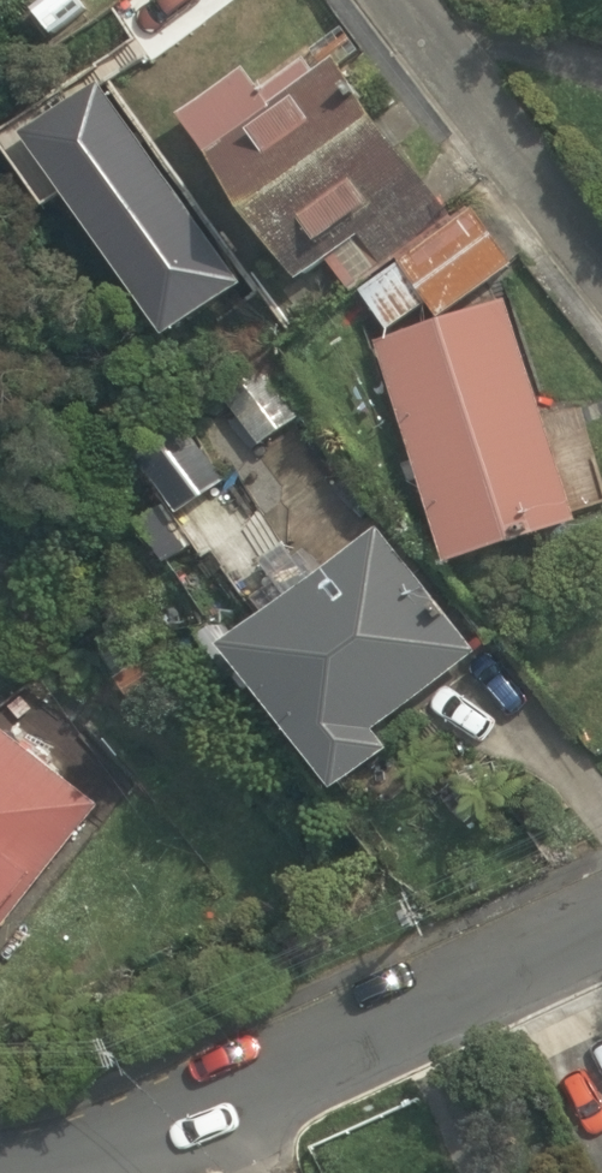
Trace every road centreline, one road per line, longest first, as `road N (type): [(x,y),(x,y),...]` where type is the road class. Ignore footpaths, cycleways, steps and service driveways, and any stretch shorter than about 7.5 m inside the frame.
road 1 (residential): [(235,1106),(601,928)]
road 2 (residential): [(601,269),(411,0)]
road 3 (residential): [(82,1172),(235,1106)]

